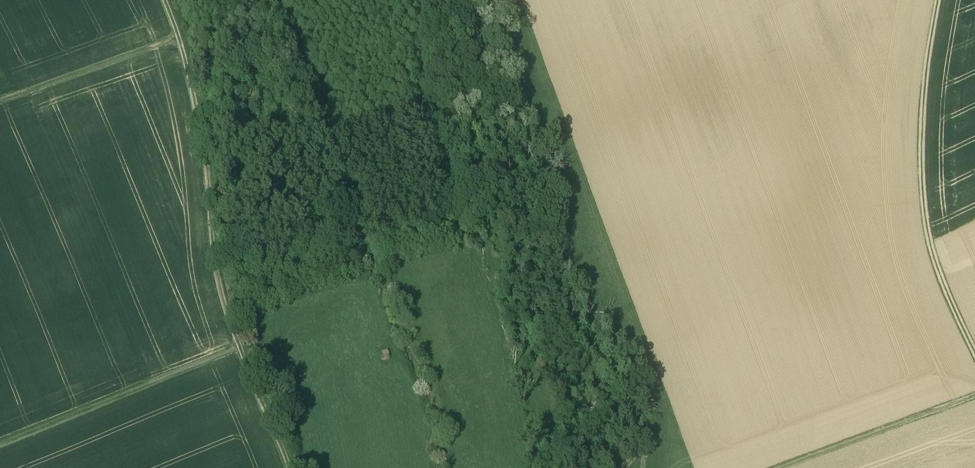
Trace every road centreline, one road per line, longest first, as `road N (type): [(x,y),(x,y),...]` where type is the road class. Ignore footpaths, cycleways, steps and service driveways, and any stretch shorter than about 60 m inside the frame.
road 1 (track): [(660,467),(662,412),(572,269),(566,164),(519,92),(506,0)]
road 2 (track): [(166,0),(207,160),(216,272),(290,467)]
road 3 (track): [(938,0),(923,106),(925,200),(931,243),(974,350)]
road 4 (track): [(0,446),(239,349)]
road 5 (track): [(974,397),(788,467)]
road 6 (track): [(179,40),(0,100)]

